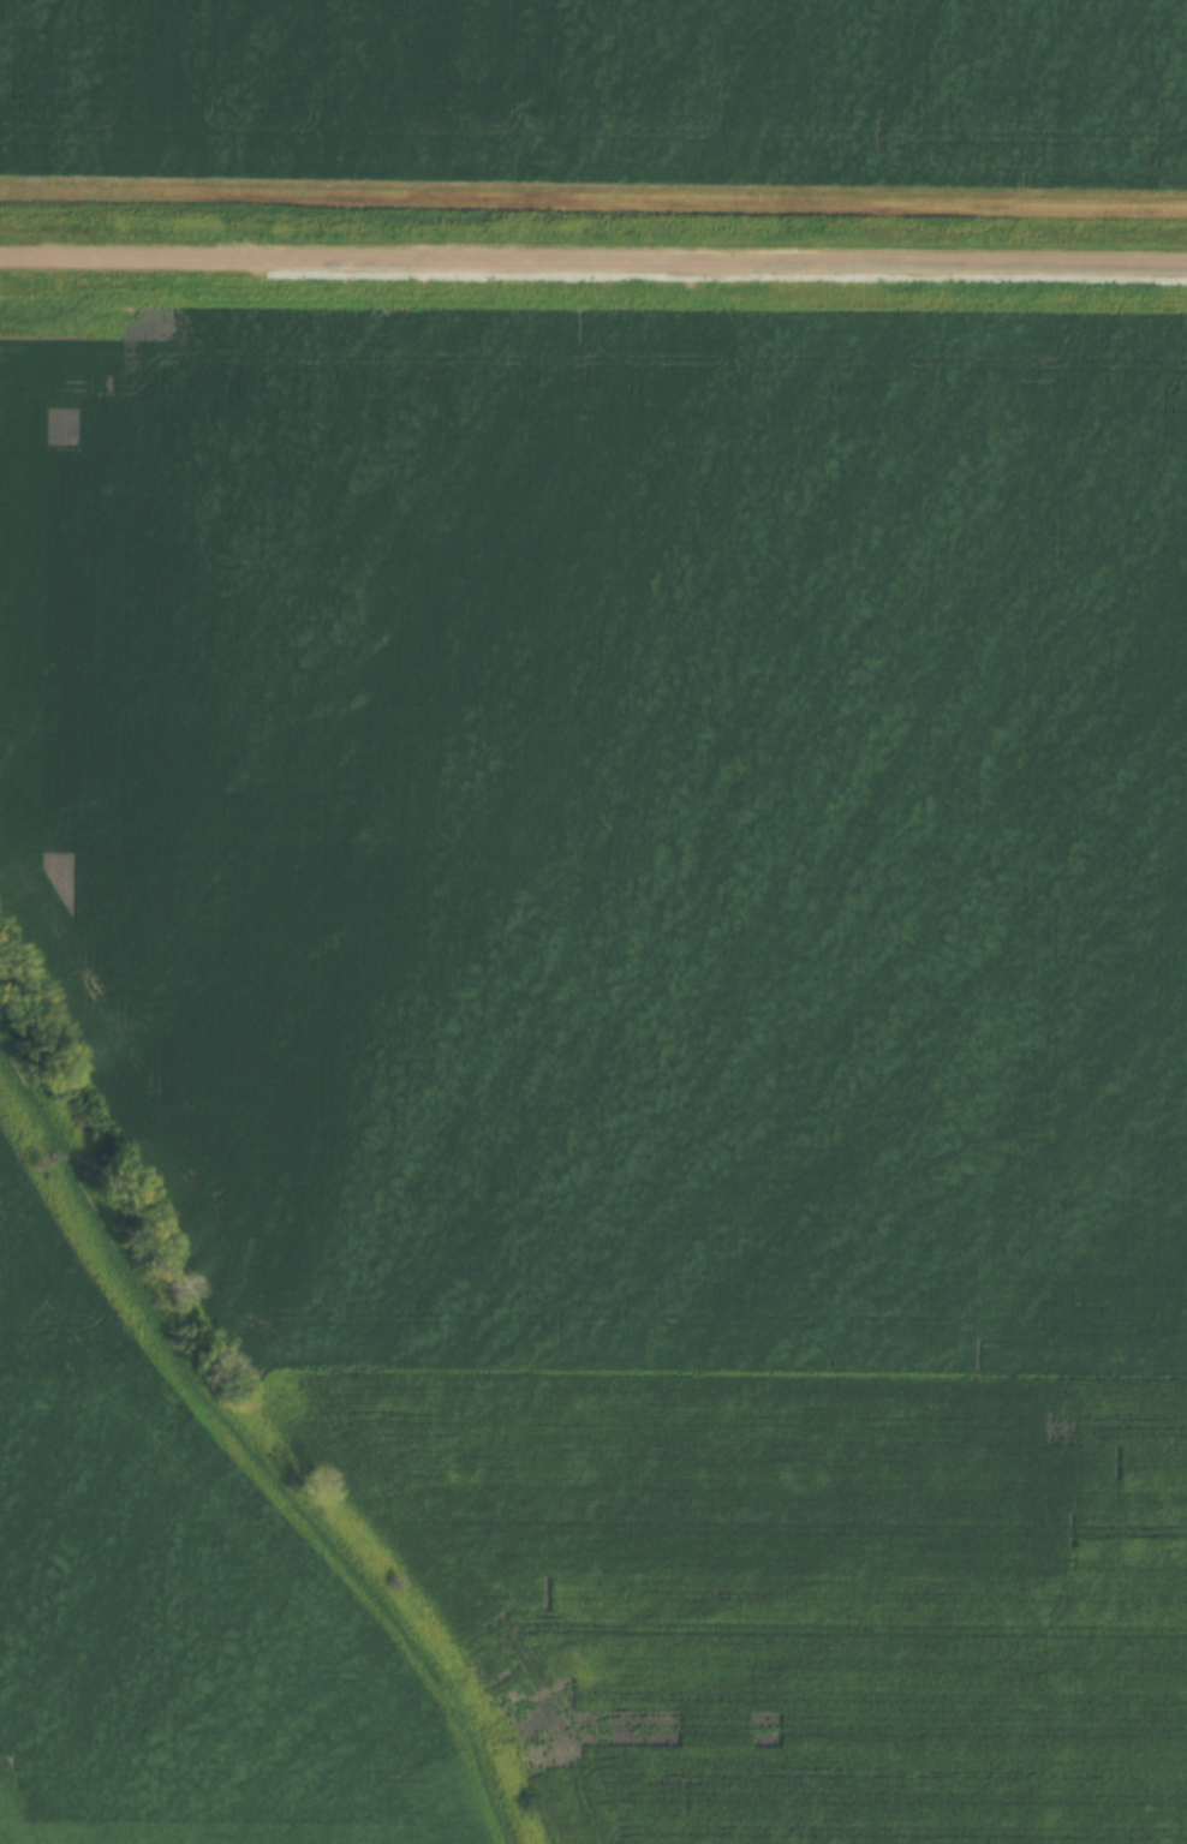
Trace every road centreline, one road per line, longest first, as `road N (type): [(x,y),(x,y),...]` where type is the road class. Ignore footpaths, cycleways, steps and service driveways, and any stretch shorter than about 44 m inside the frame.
road 1 (secondary): [(1186,267),(0,259)]

